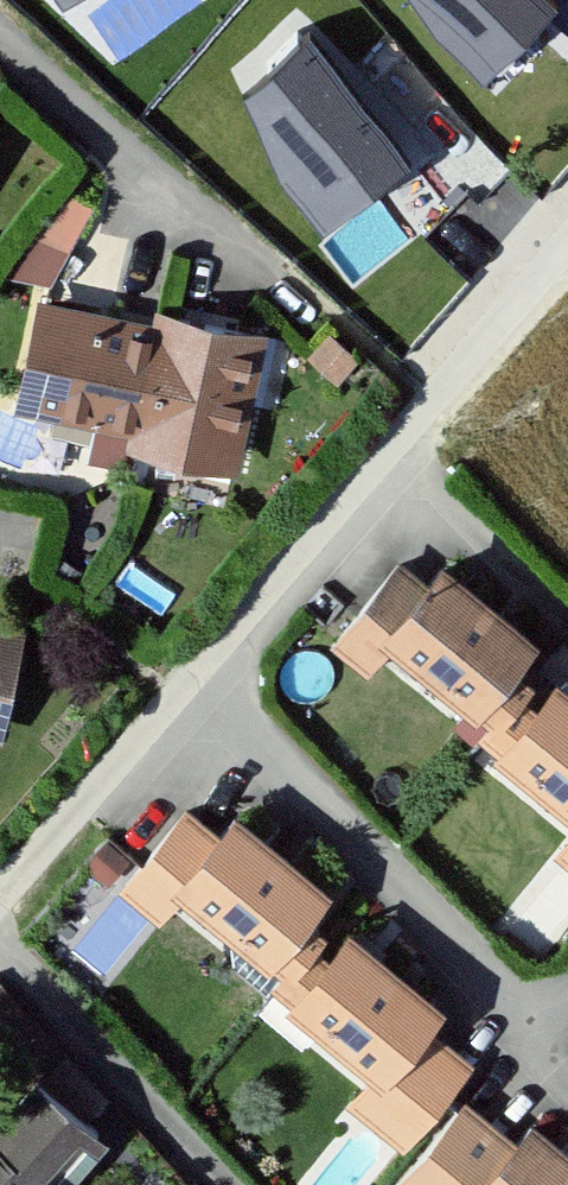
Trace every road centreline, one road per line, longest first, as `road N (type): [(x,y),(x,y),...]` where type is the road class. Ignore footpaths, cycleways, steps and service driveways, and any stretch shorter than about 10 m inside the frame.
road 1 (residential): [(567,252),(0,906)]
road 2 (residential): [(0,43),(269,283)]

